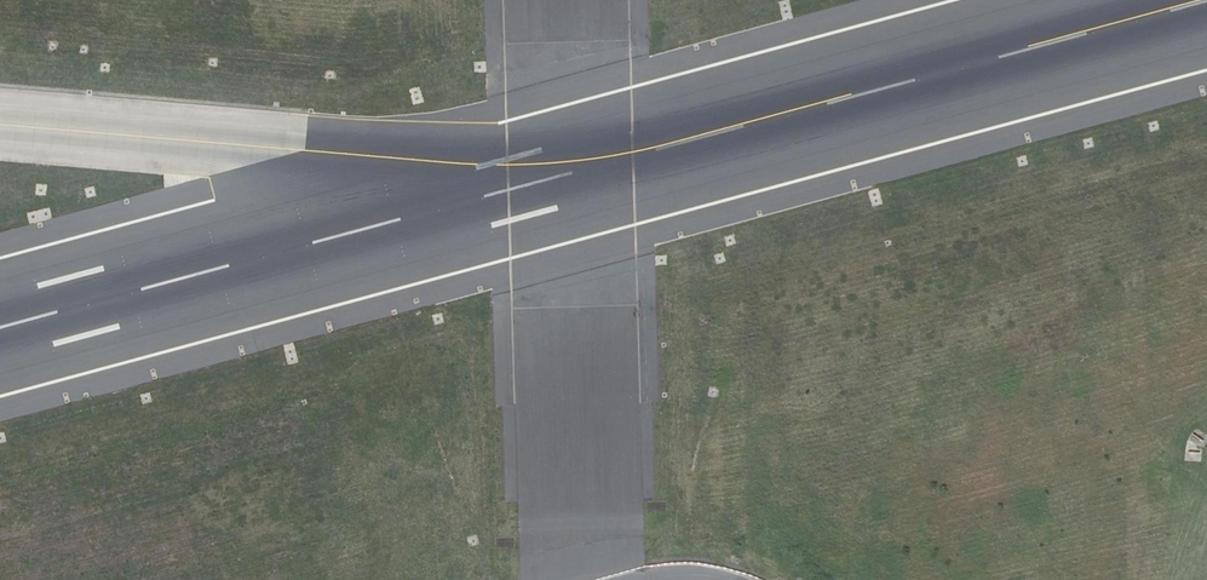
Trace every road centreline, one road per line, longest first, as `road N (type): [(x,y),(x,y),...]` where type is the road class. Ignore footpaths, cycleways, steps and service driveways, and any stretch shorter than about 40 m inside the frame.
road 1 (trunk): [(529,0),(549,579)]
road 2 (unclassified): [(630,579),(610,0)]
road 3 (trunk): [(575,579),(557,0)]

